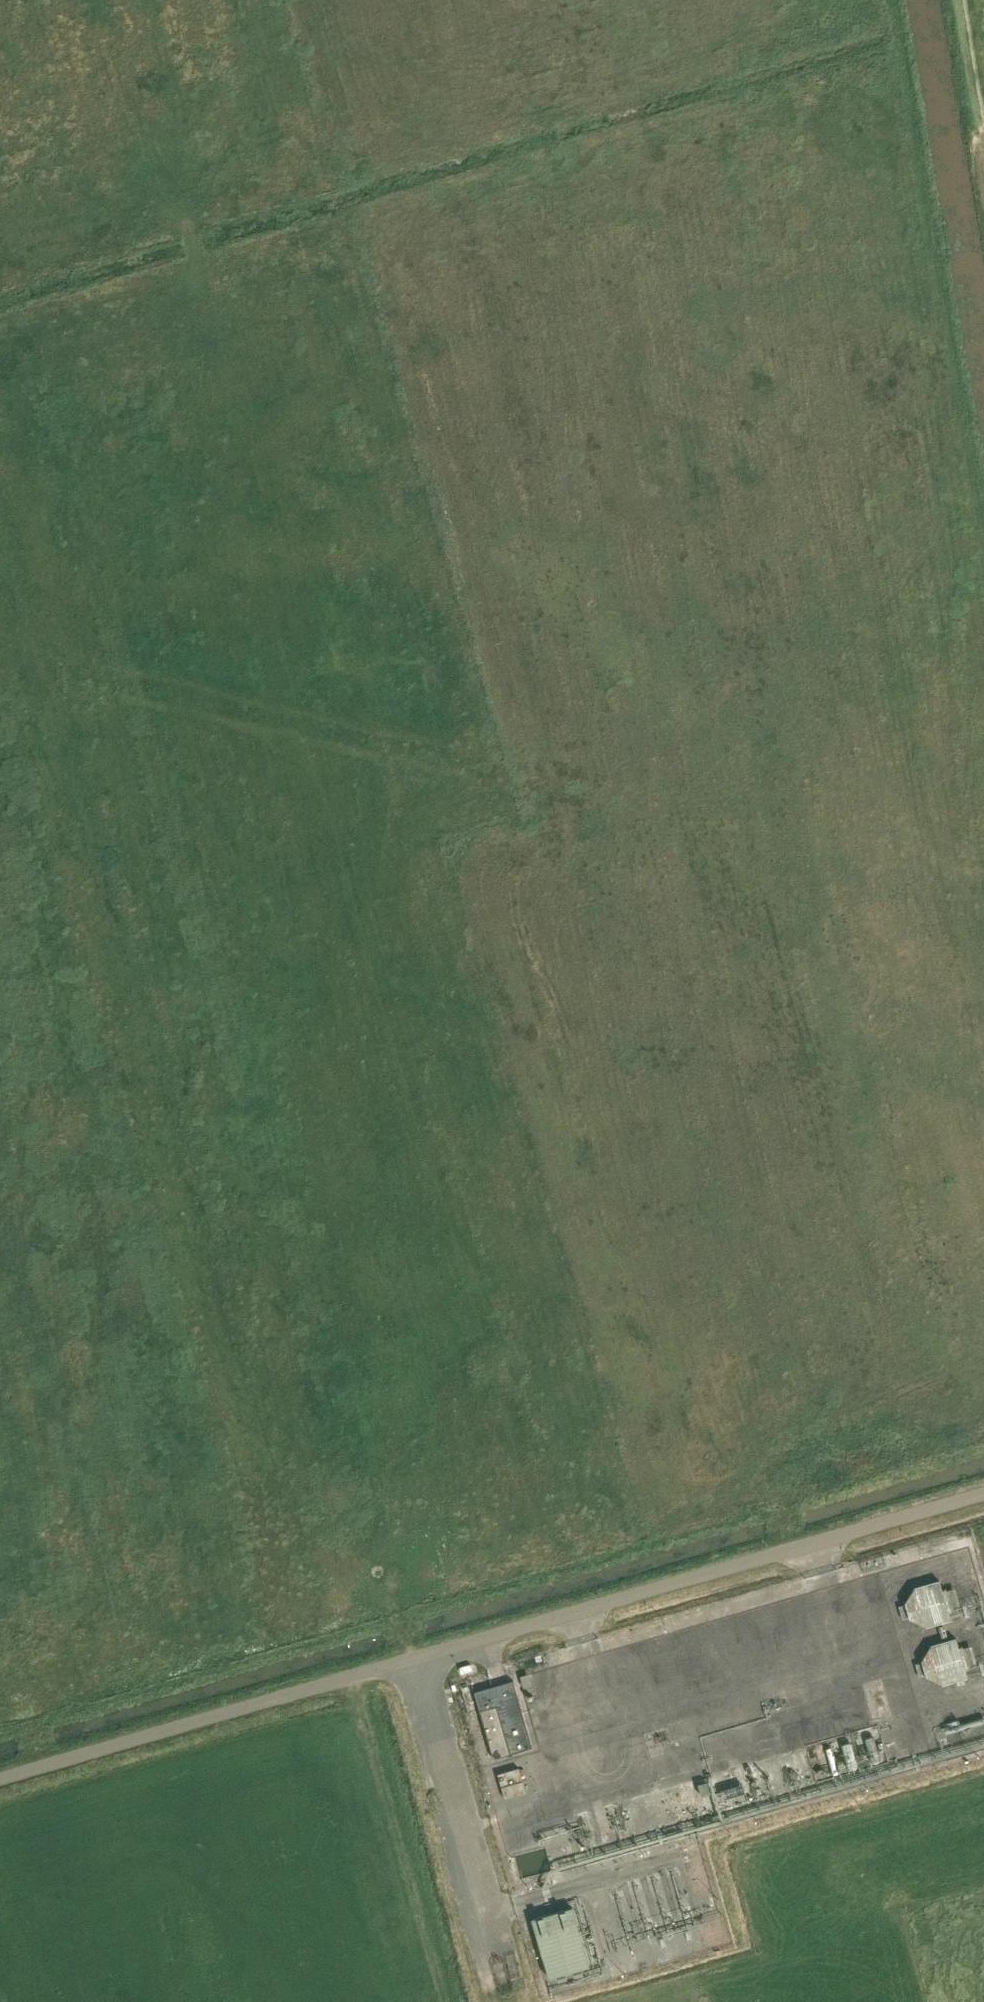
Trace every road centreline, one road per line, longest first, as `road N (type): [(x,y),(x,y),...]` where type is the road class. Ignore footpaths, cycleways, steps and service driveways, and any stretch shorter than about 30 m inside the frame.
road 1 (unclassified): [(0,1779),(983,1494)]

